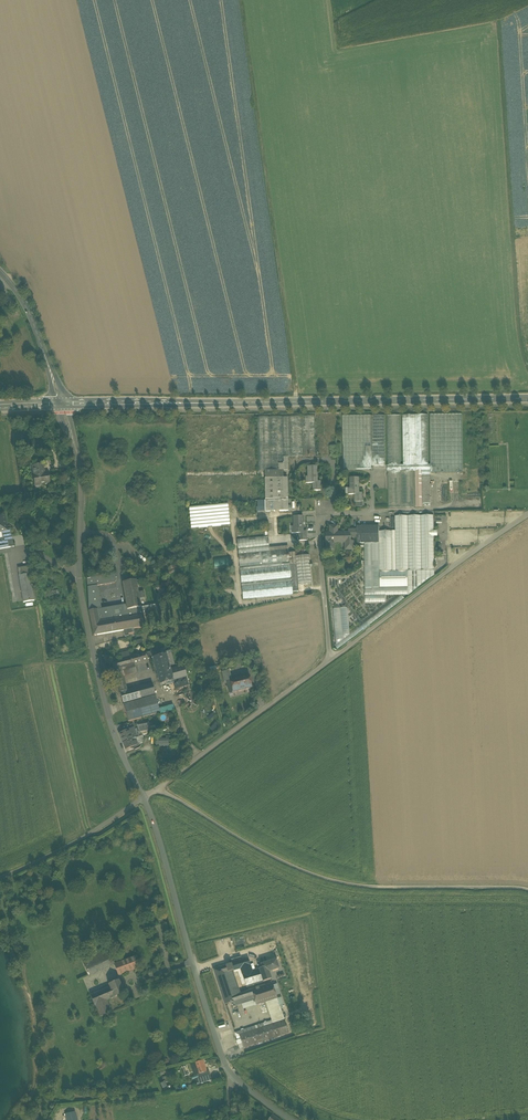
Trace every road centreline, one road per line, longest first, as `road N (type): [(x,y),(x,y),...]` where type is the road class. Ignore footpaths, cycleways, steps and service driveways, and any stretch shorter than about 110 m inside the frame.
road 1 (tertiary): [(68,404),(527,398)]
road 2 (track): [(241,0),(297,402)]
road 3 (track): [(152,791),(325,880),(527,890)]
road 4 (unclassified): [(79,462),(79,584),(112,731),(141,799)]
road 5 (track): [(527,334),(499,22)]
road 6 (unclassified): [(141,799),(233,1076)]
road 7 (residential): [(527,516),(330,660)]
road 8 (residential): [(330,660),(141,799)]
road 9 (residential): [(330,660),(319,526),(333,502)]
road 10 (residential): [(0,877),(141,799)]

